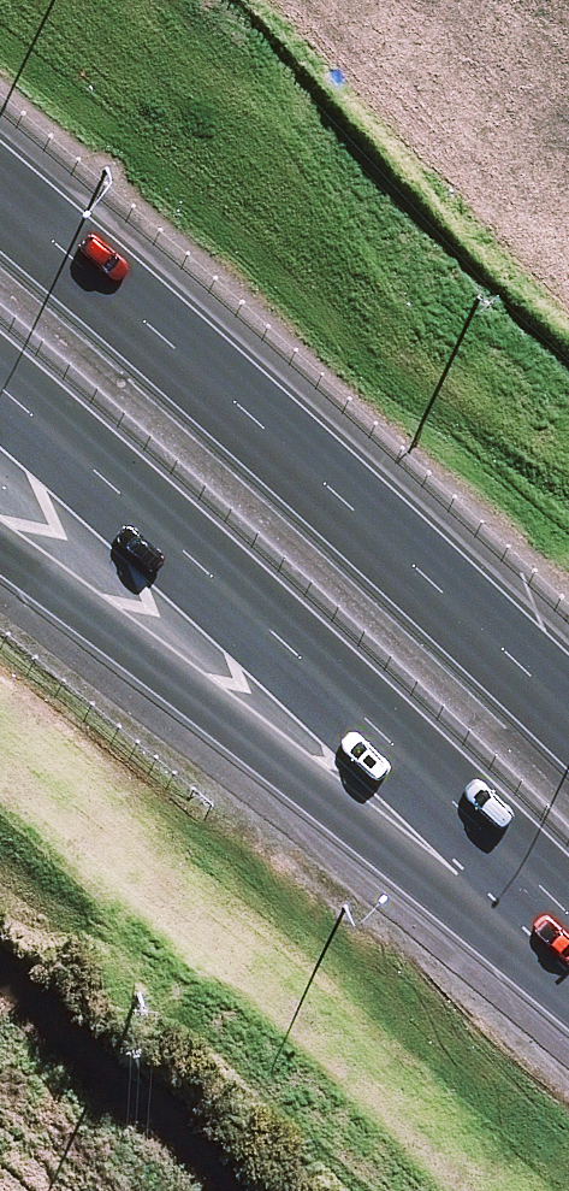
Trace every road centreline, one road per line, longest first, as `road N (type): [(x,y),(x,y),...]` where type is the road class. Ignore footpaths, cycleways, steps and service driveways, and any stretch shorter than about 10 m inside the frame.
road 1 (motorway): [(568,918),(159,529),(0,390)]
road 2 (motorway): [(0,144),(306,408),(568,663)]
road 3 (motorway): [(568,999),(0,546)]

